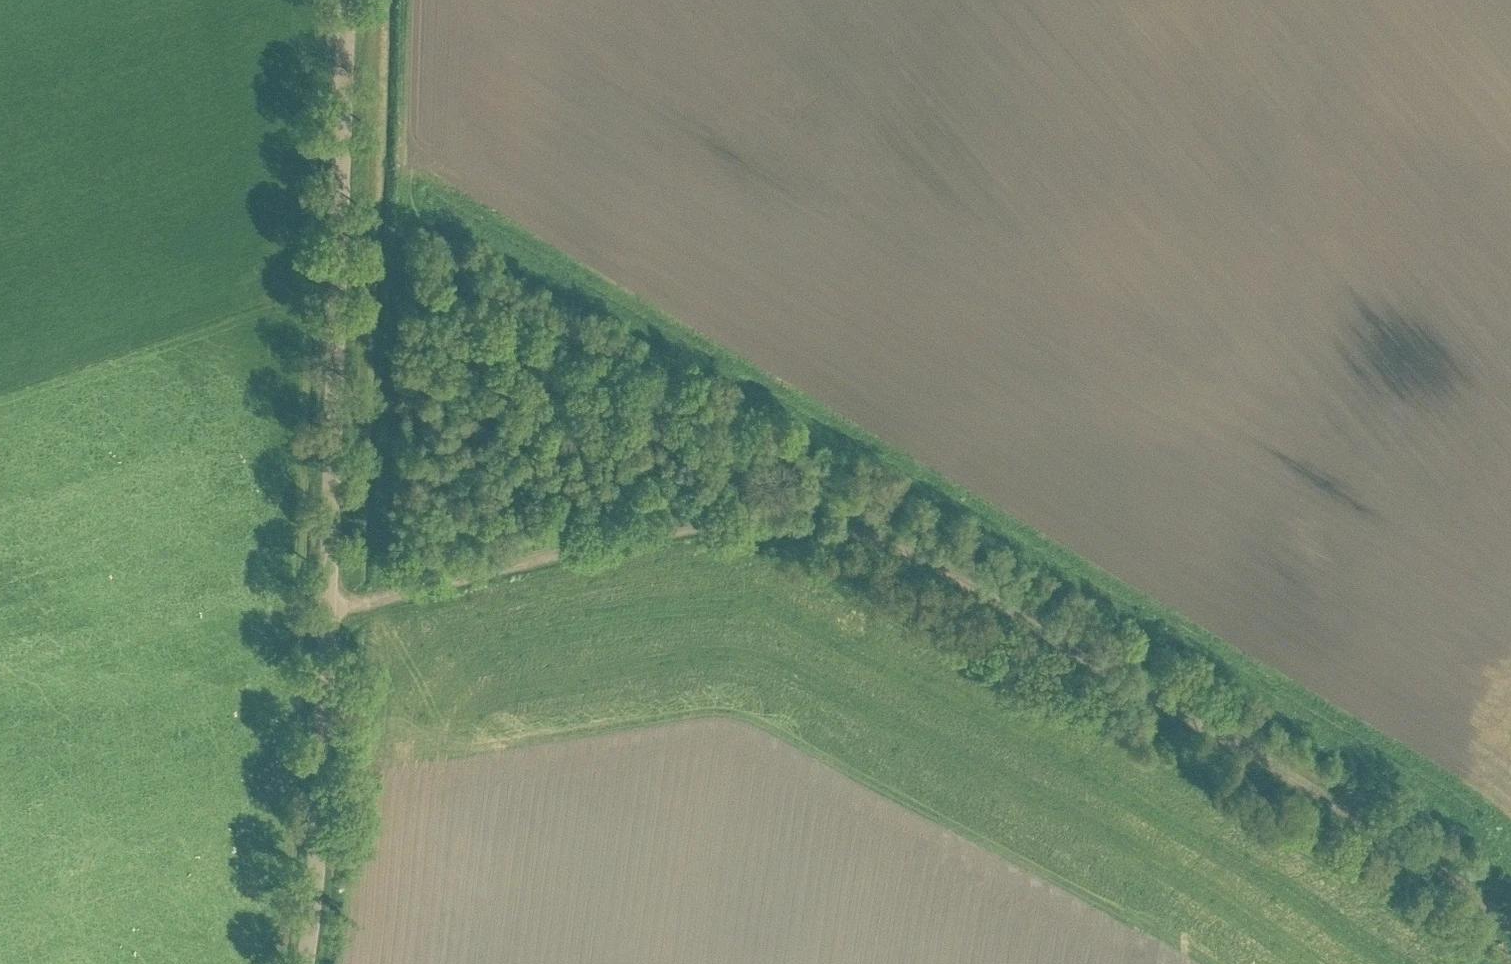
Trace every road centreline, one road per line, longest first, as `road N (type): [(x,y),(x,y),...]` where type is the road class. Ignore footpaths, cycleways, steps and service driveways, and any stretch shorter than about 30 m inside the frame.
road 1 (track): [(1510,925),(1414,852),(948,573),(868,533),(751,522),(627,537),(326,607)]
road 2 (tertiary): [(303,963),(319,786),(345,0)]

